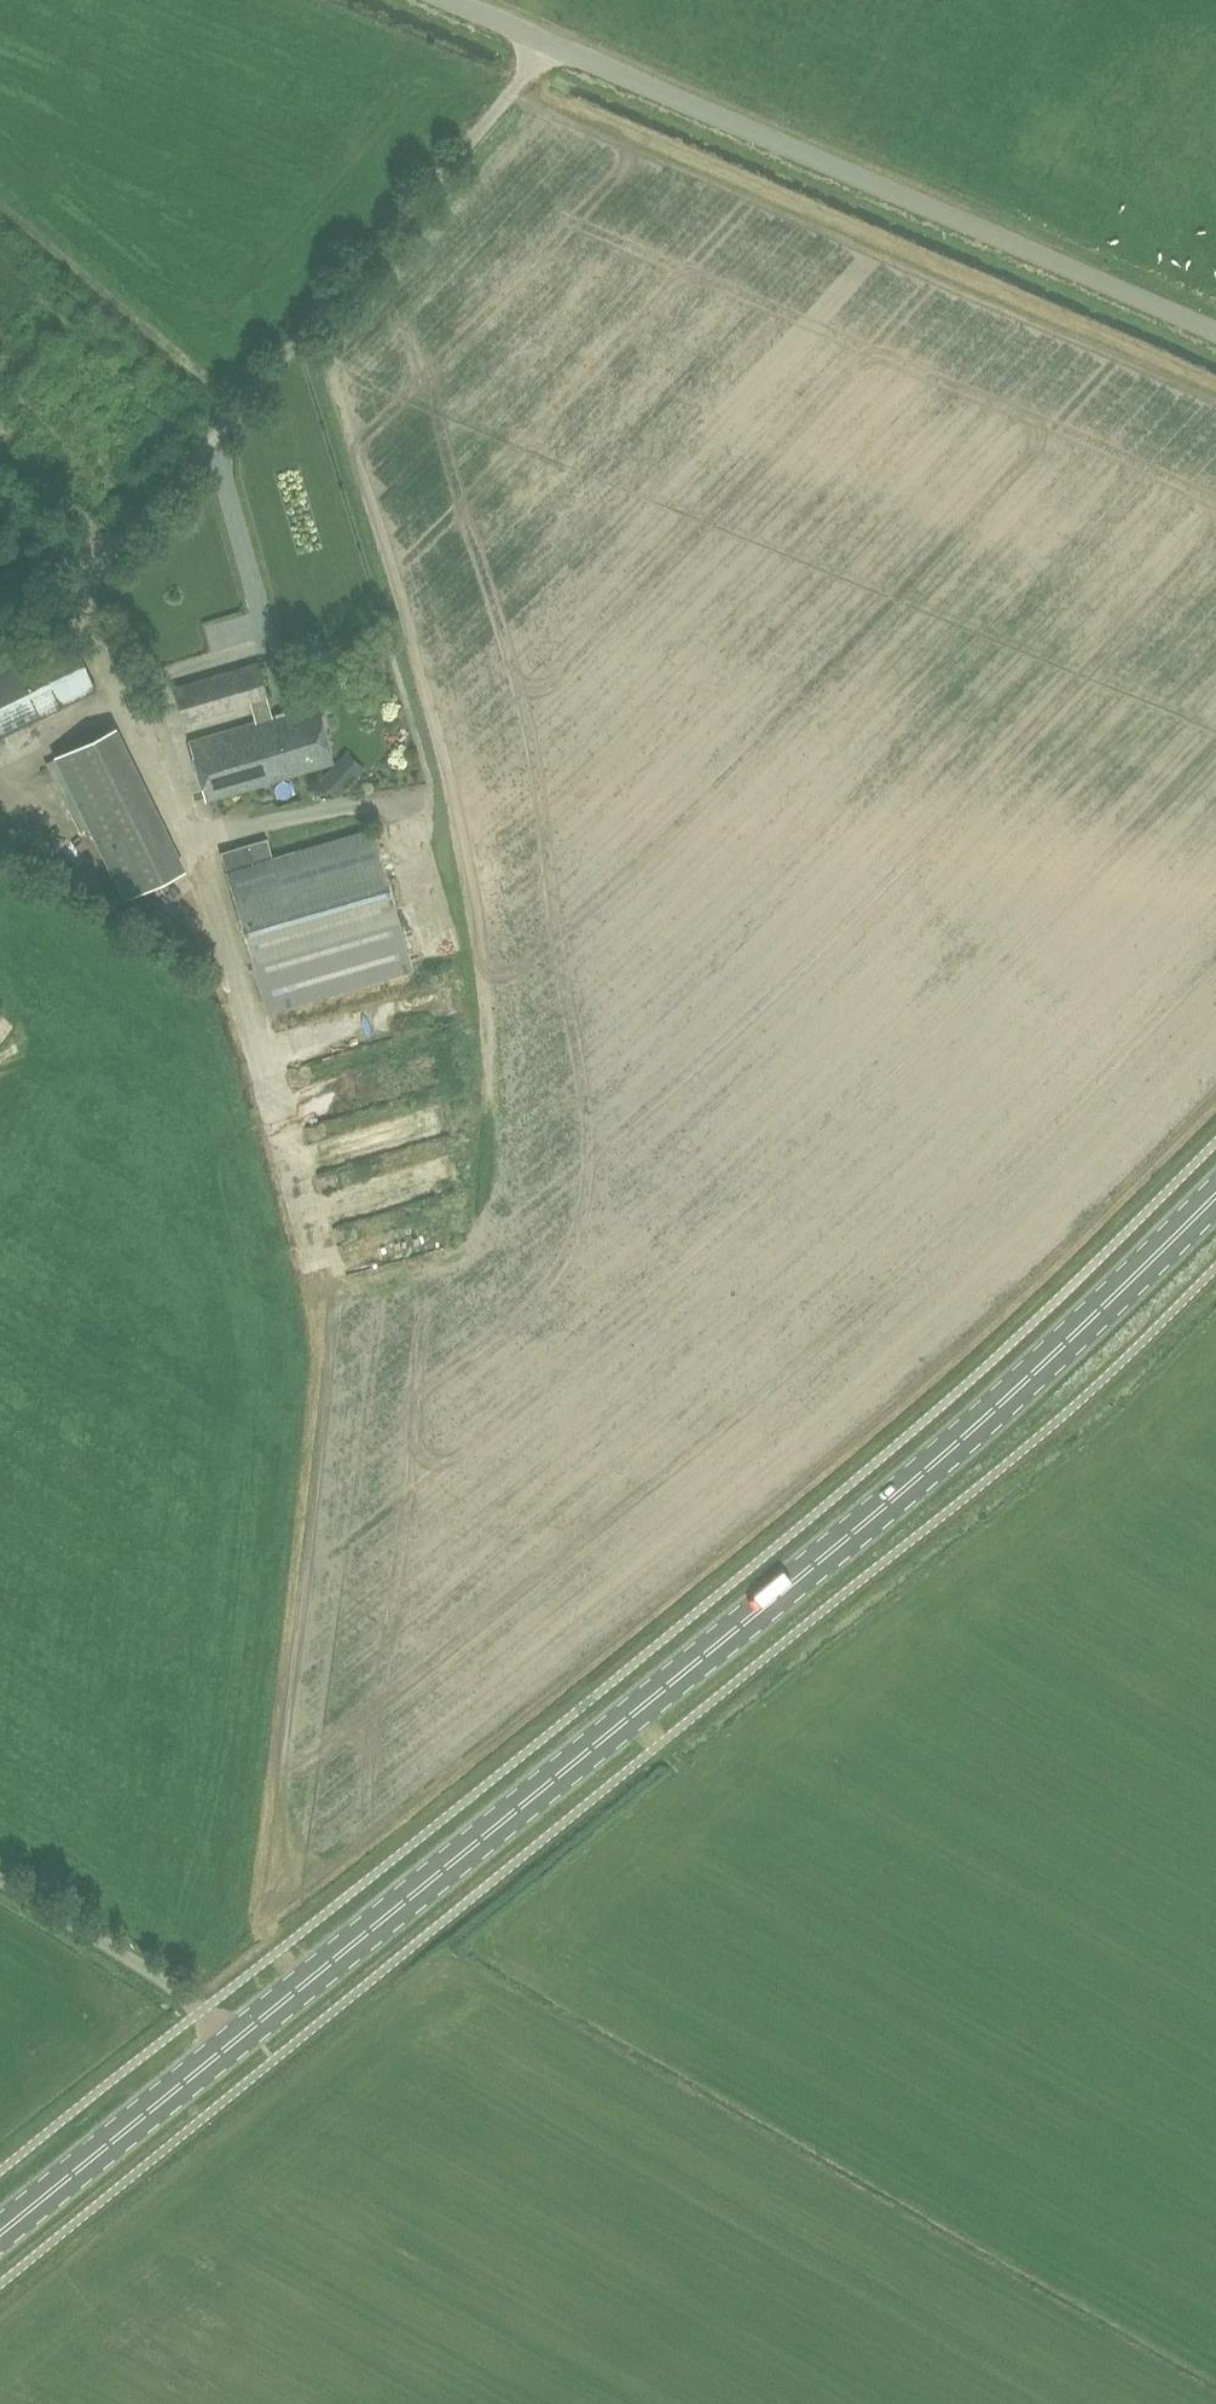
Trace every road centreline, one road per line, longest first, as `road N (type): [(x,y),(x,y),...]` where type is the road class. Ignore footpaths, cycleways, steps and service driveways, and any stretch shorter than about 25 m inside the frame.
road 1 (primary): [(0,2234),(891,1504),(1086,1326),(1215,1194)]
road 2 (unclassified): [(1215,336),(457,0)]

